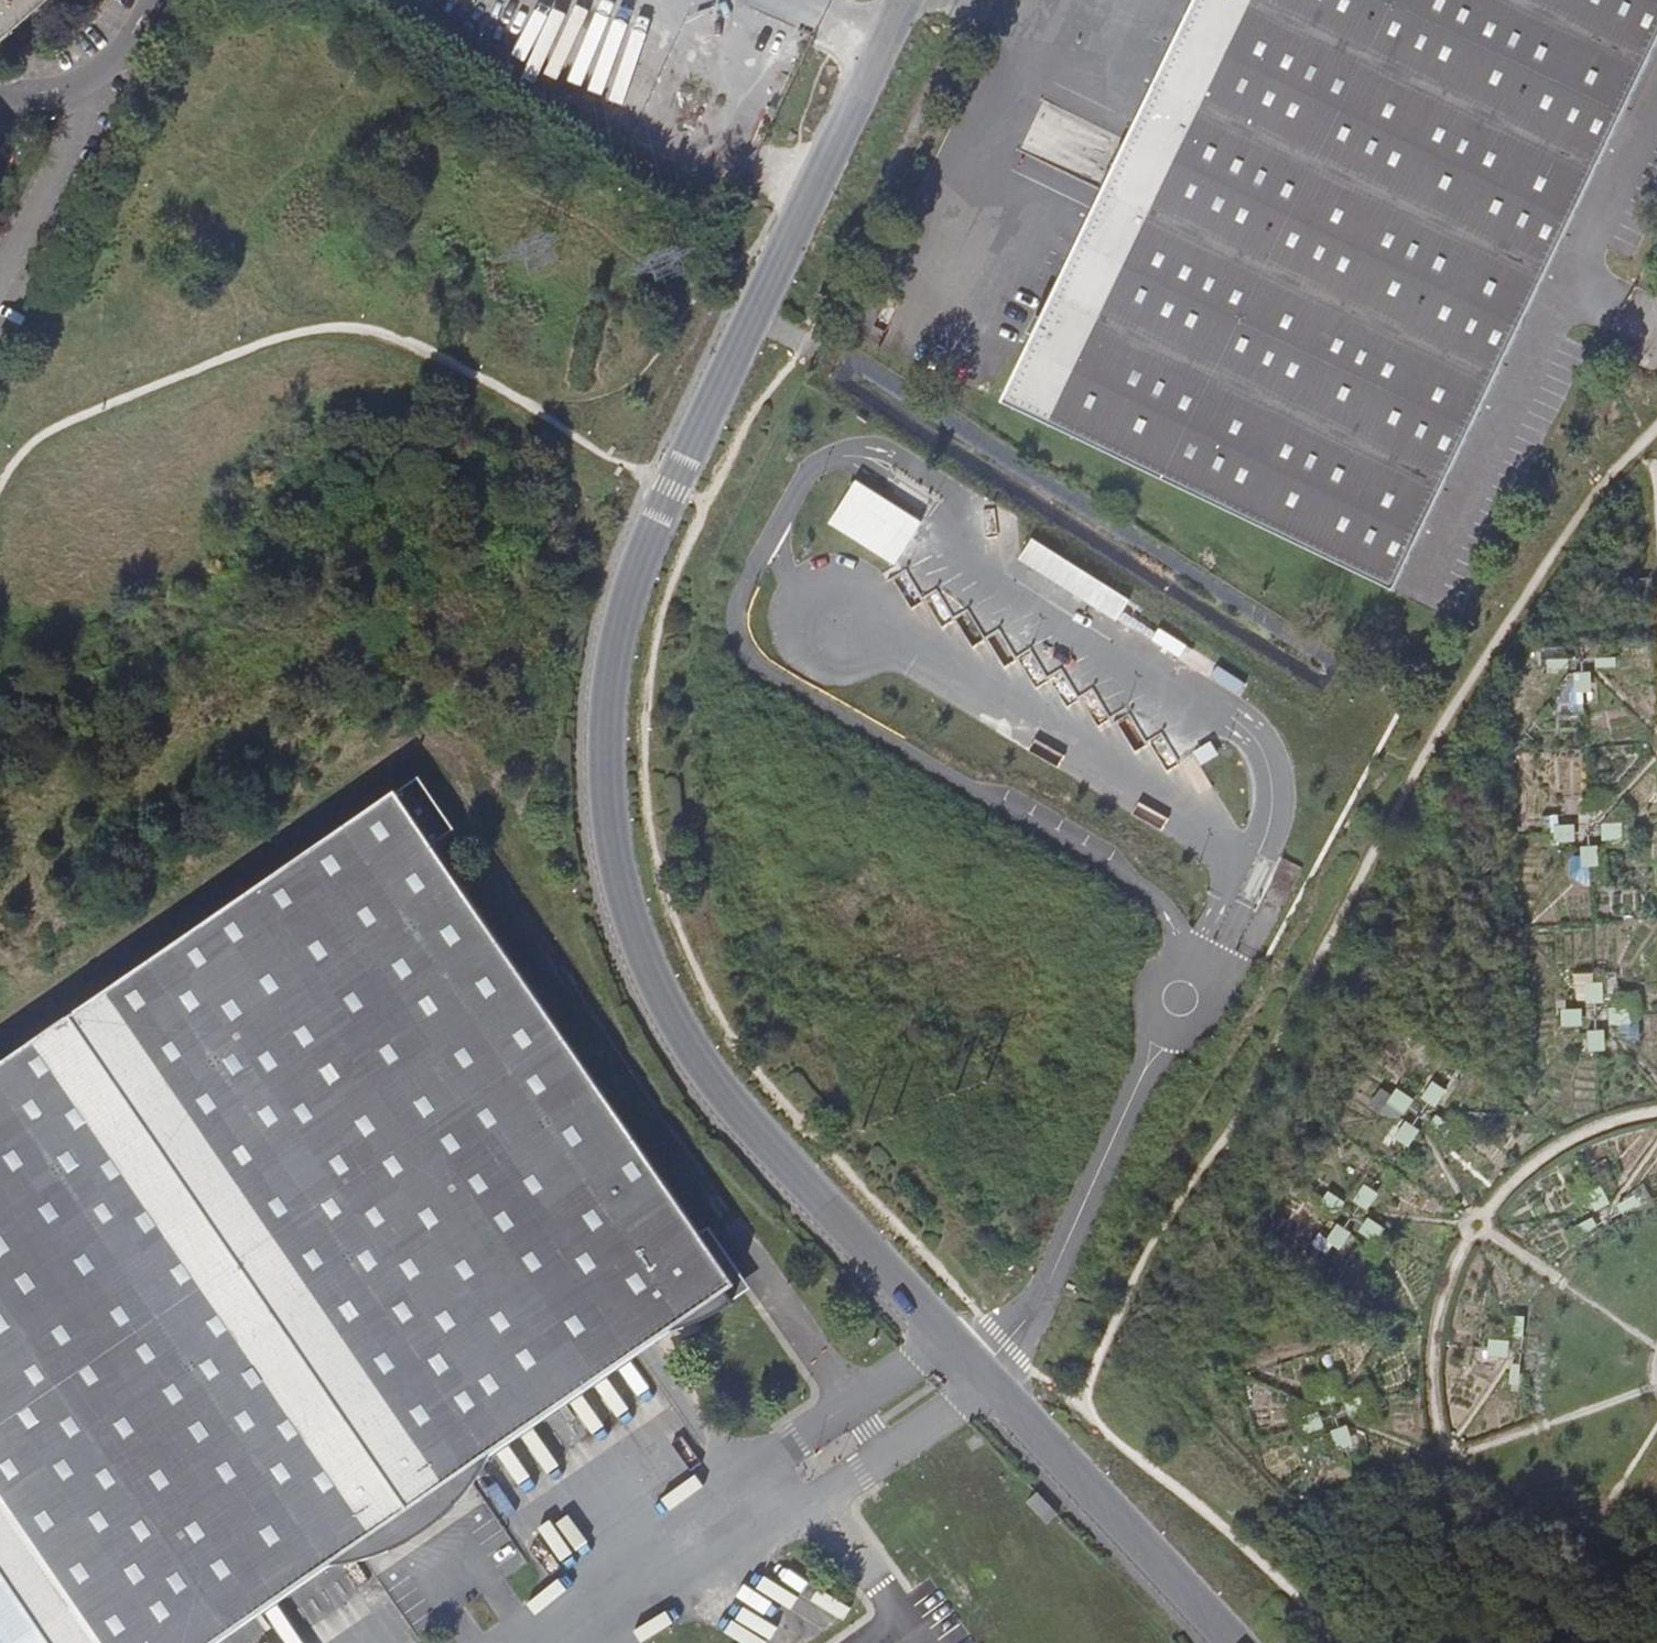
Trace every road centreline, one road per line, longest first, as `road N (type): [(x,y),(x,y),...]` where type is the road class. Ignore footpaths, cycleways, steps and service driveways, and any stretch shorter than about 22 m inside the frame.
road 1 (unclassified): [(1230,1642),(693,1063),(662,1006),(621,884),(606,773),(615,633),(641,558),(905,0)]
road 2 (residential): [(0,274),(118,54)]
road 3 (residential): [(118,54),(79,83),(48,93),(0,94)]

